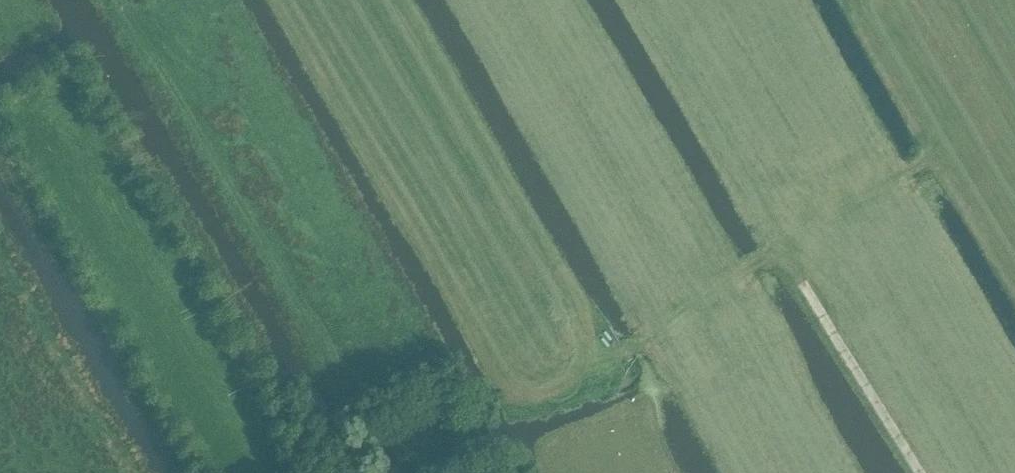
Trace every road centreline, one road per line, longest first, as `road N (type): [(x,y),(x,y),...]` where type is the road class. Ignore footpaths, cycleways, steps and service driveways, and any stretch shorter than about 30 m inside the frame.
road 1 (track): [(602,357),(771,249),(797,269),(919,472)]

